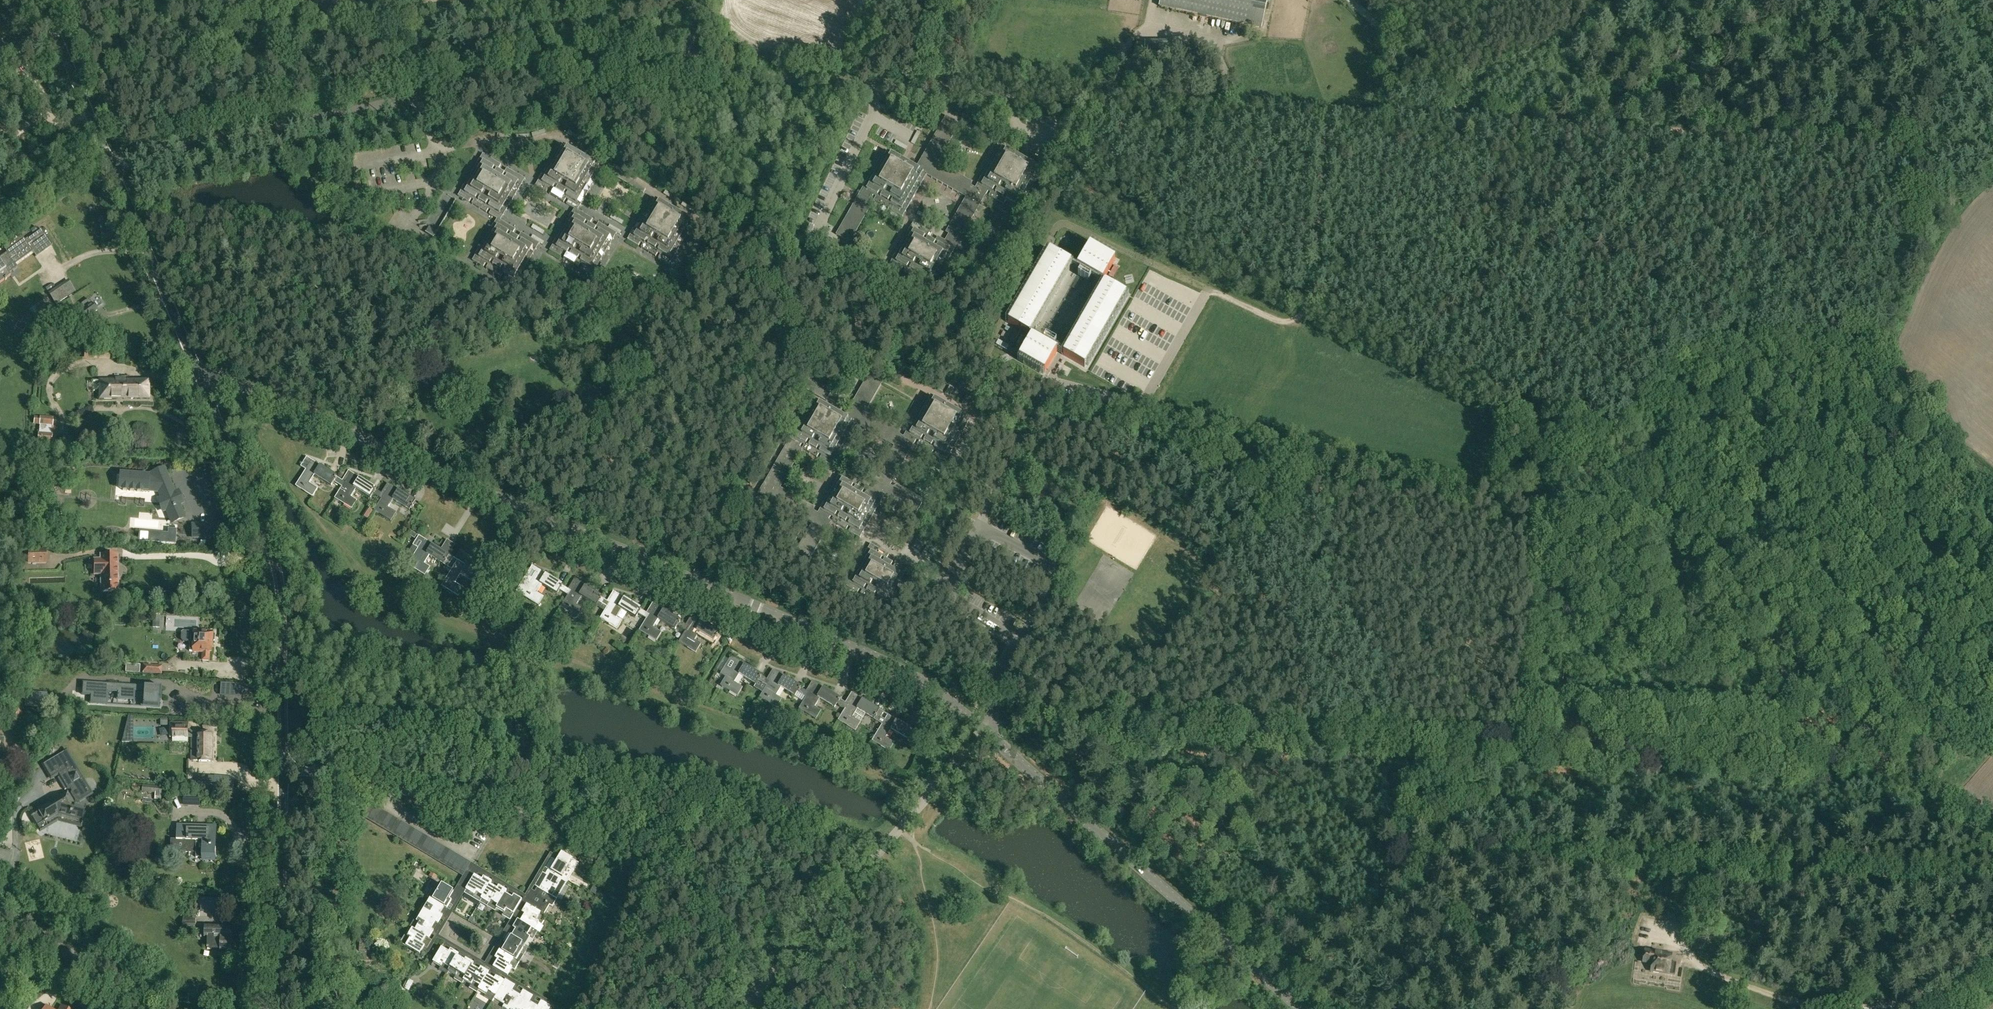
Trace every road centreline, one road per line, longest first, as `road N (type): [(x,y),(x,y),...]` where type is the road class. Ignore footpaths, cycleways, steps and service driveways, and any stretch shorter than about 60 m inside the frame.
road 1 (unclassified): [(1459,118),(576,66),(110,165)]
road 2 (tertiary): [(984,725),(912,675),(201,377)]
road 3 (residential): [(752,994),(667,850),(283,769)]
road 4 (track): [(1459,118),(1992,152)]
road 5 (track): [(1060,223),(1291,322),(1309,261),(1320,107)]
road 6 (tertiary): [(1303,1008),(984,725)]
road 7 (tertiary): [(283,769),(278,577),(201,377)]
road 8 (track): [(1895,775),(1847,756),(1784,748),(1511,732)]
road 9 (residential): [(752,994),(975,736)]
road 10 (track): [(1318,726),(988,722)]
road 11 (track): [(1172,1008),(1047,917),(985,890),(914,842)]
road 12 (tertiary): [(277,1008),(283,769)]
road 13 (unclassified): [(201,377),(110,165)]
road 14 (track): [(1511,732),(1318,726)]
road 15 (residential): [(164,1008),(0,910)]
road 16 (unclassified): [(110,165),(32,0)]
road 17 (unclassified): [(1020,639),(945,590),(983,529)]
road 18 (unclassified): [(983,529),(1050,565),(1053,581),(1020,639)]
road 19 (track): [(1447,105),(1344,0)]

